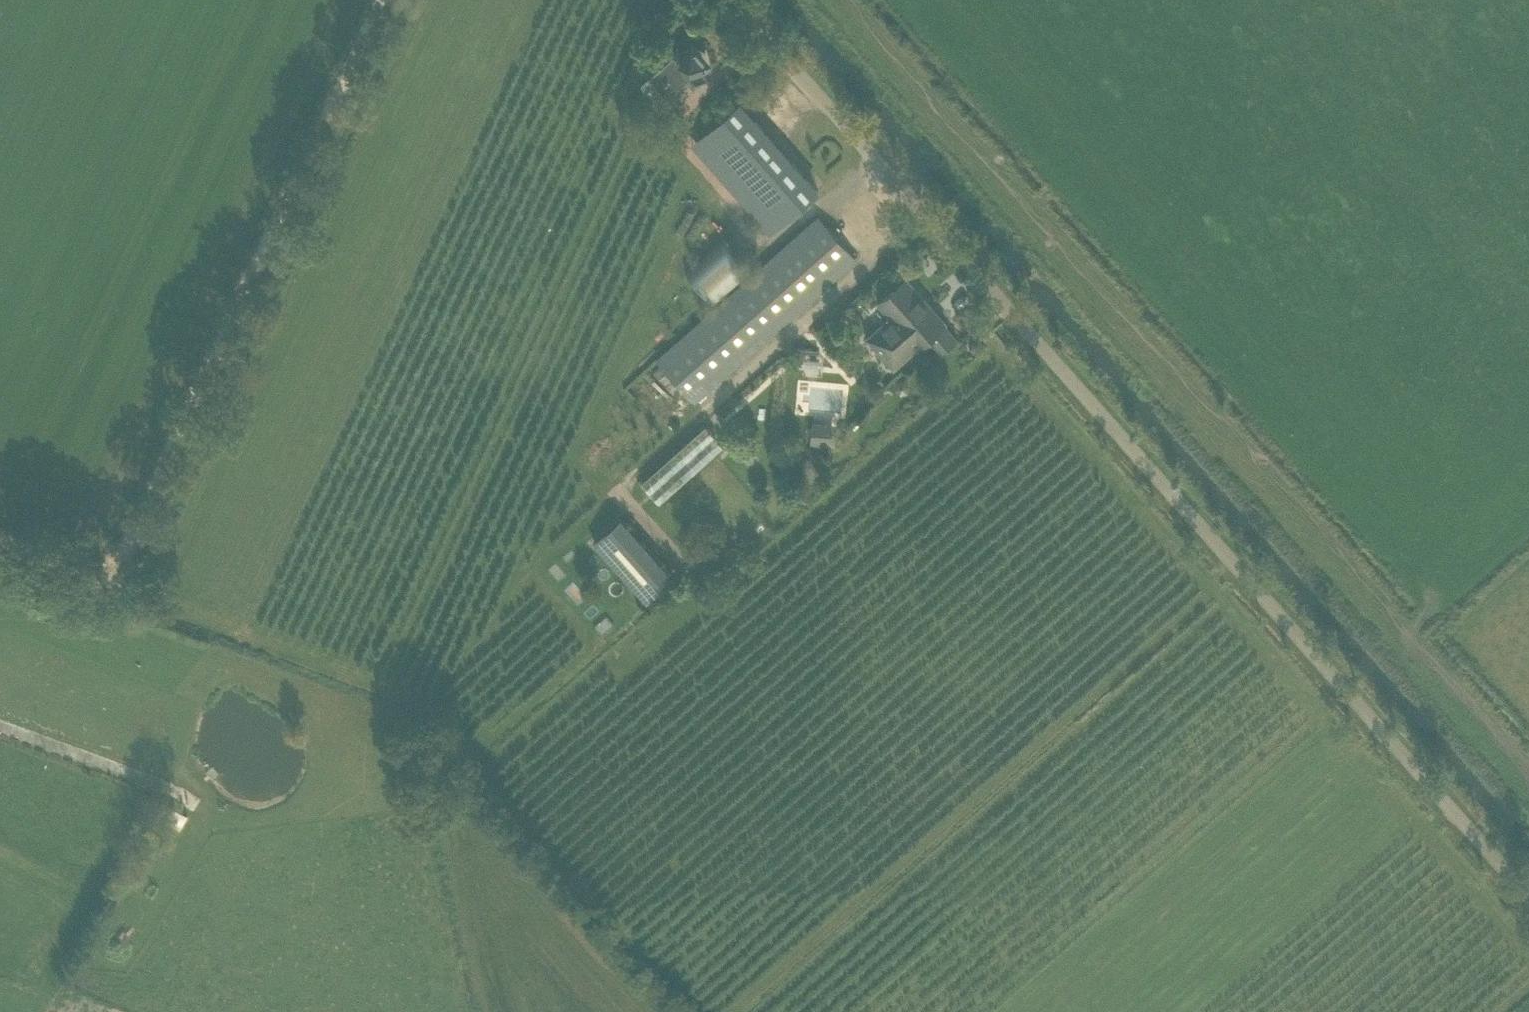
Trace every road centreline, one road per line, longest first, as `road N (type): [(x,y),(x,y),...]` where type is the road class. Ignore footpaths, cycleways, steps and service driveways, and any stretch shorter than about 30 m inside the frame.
road 1 (unclassified): [(1528,899),(735,0)]
road 2 (track): [(387,0),(107,583),(0,543)]

